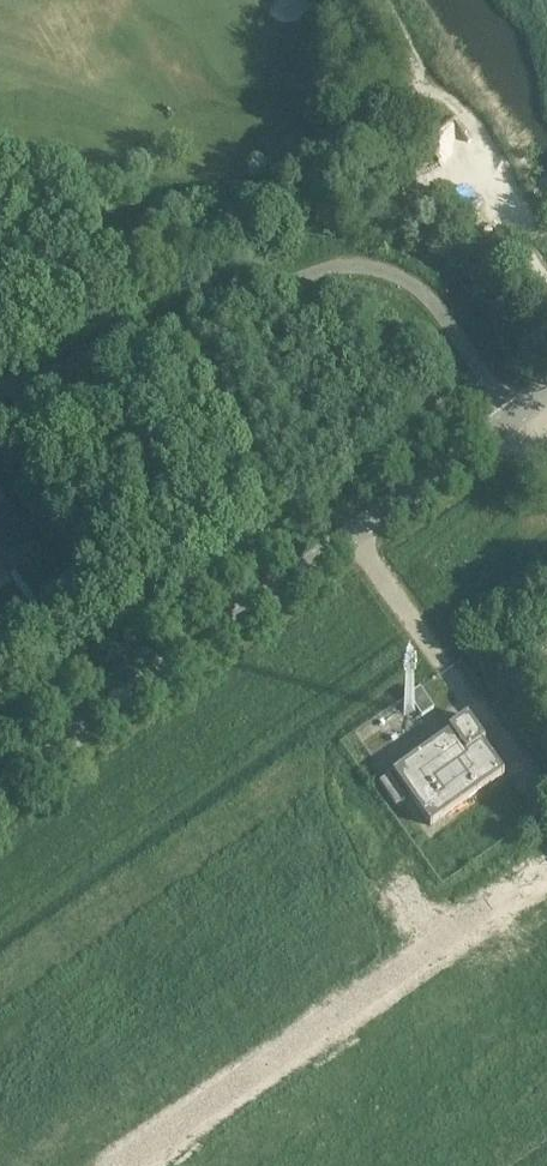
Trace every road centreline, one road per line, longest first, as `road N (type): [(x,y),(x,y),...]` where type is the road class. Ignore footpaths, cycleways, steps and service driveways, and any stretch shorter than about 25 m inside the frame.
road 1 (tertiary): [(0,790),(517,415)]
road 2 (residential): [(0,391),(340,270),(409,286),(442,312),(517,415)]
road 3 (residential): [(546,875),(131,1165)]

